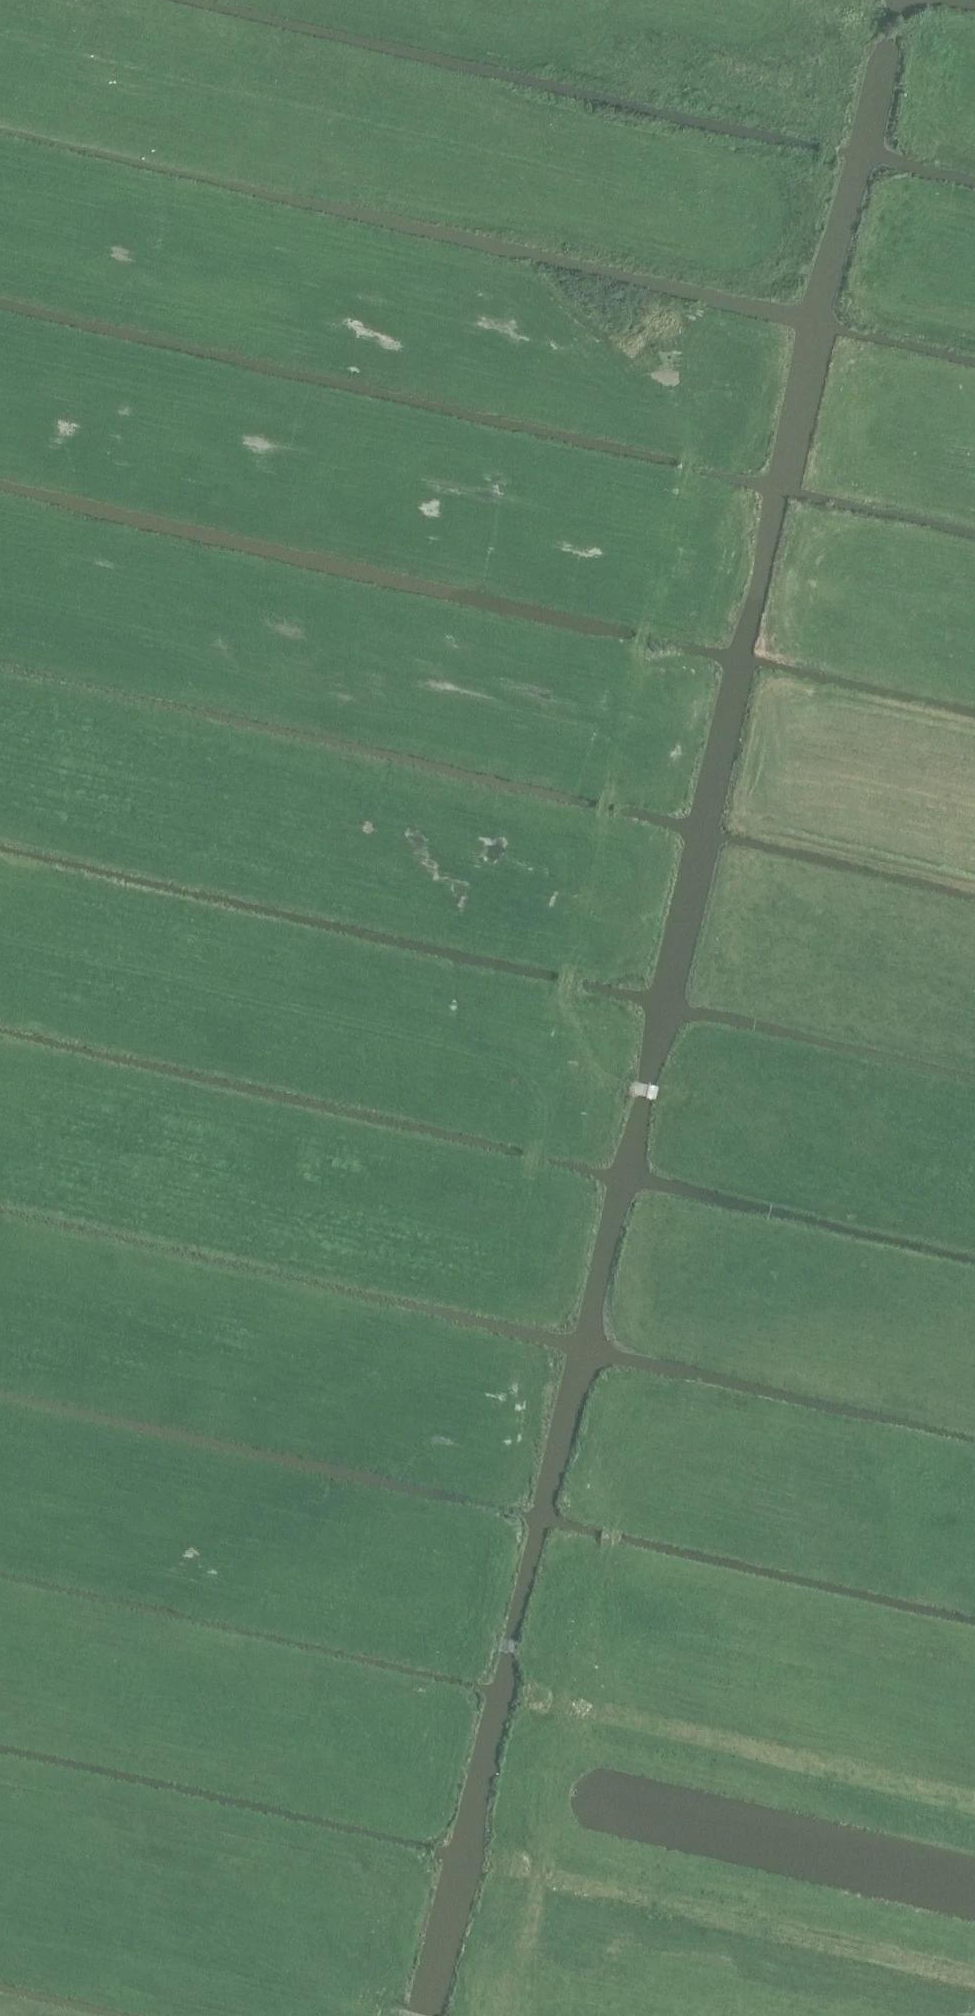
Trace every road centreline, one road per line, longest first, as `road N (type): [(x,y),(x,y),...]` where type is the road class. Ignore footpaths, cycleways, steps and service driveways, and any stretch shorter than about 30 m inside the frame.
road 1 (track): [(390,1615),(0,1506)]
road 2 (track): [(0,1919),(393,2015)]
road 3 (track): [(571,1659),(548,1855),(506,2015)]
road 4 (track): [(974,50),(759,0)]
road 5 (track): [(390,1615),(571,1659)]
road 6 (track): [(571,1659),(611,1534)]

